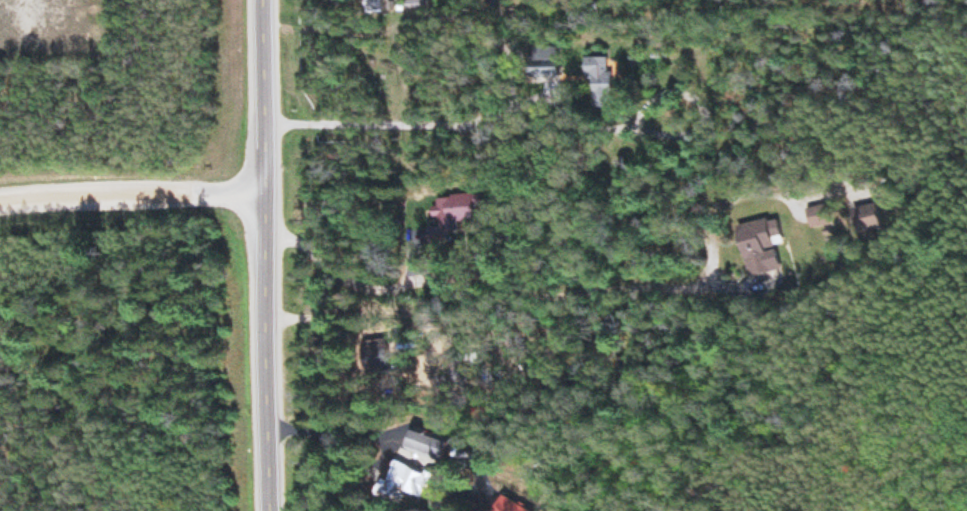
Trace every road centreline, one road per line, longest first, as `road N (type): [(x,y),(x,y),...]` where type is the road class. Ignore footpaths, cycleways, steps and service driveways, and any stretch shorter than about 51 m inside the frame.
road 1 (primary): [(273,510),(265,0)]
road 2 (residential): [(269,198),(0,205)]

